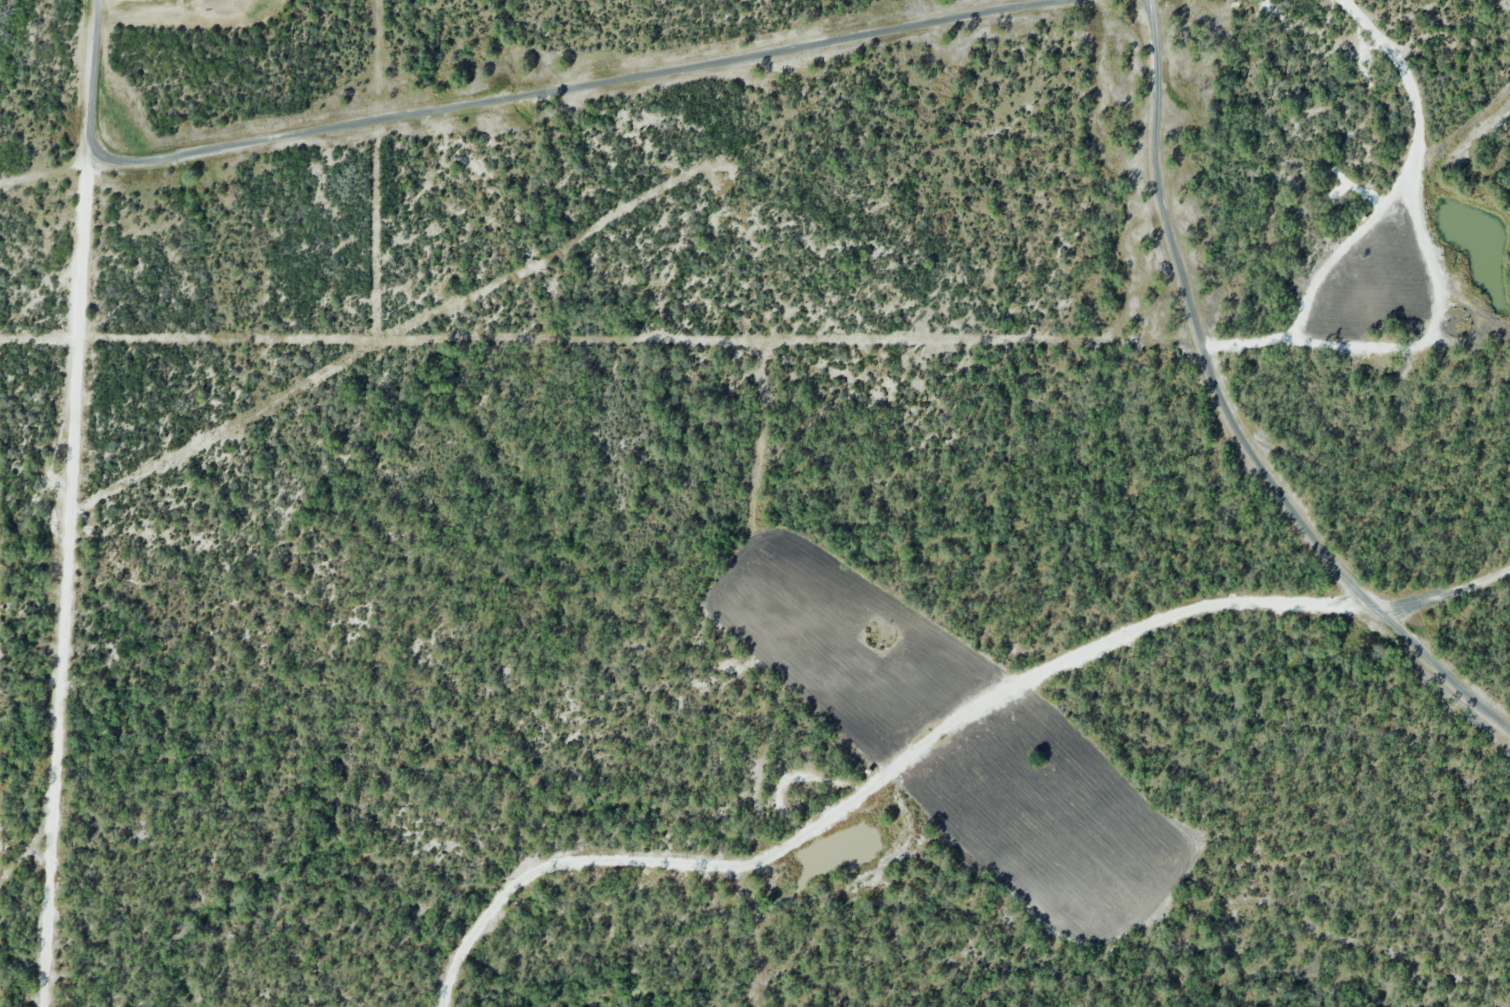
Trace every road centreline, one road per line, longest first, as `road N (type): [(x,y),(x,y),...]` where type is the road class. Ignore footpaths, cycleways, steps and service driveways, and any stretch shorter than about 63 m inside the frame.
road 1 (track): [(1509,571),(1404,605),(1198,612),(973,708),(775,860),(737,871),(590,862),(533,880),(496,913),(458,969),(448,1006)]
road 2 (track): [(46,1006),(86,169),(96,150)]
road 3 (track): [(1345,0),(1413,90),(1420,163),(1327,274),(1301,344),(1201,346)]

